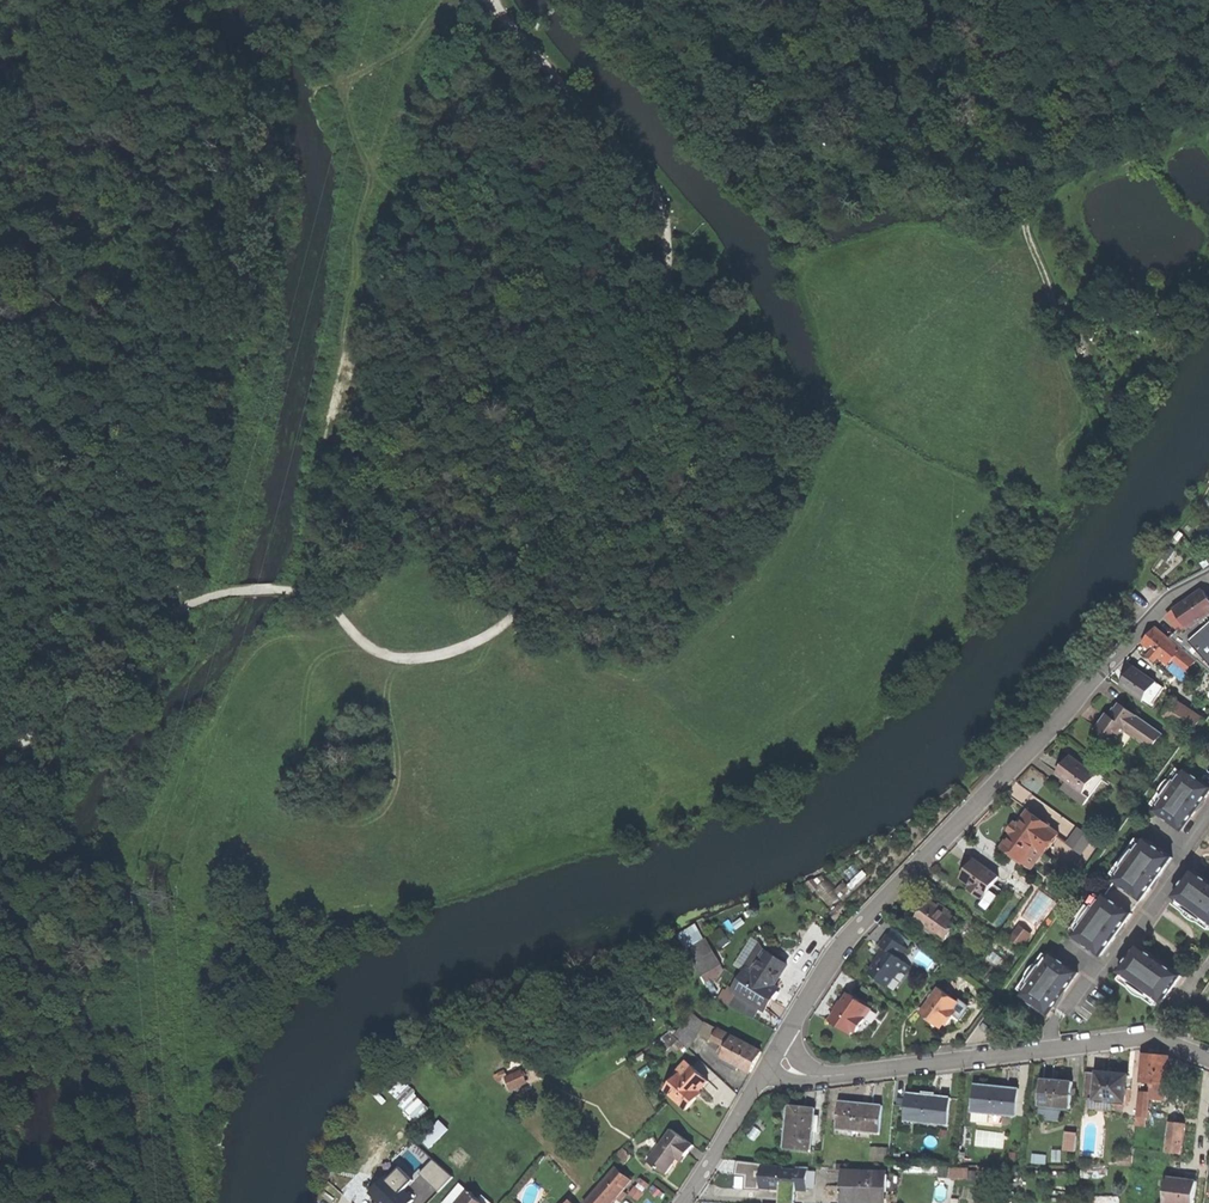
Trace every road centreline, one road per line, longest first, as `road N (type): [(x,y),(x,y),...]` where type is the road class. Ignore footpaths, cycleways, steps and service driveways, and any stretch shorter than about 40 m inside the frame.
road 1 (track): [(505,12),(624,155),(656,210),(666,263),(641,427),(606,505),(490,640),(428,660),(393,658),(313,599)]
road 2 (residential): [(1204,580),(1158,611),(862,922),(781,1044)]
road 3 (track): [(293,592),(304,570),(367,206),(411,88),(459,0)]
road 4 (track): [(1140,327),(1076,315),(1054,295),(1028,222),(1042,196),(1208,110)]
road 5 (residential): [(1046,1050),(1059,1015),(1118,958),(1208,820)]
road 6 (residential): [(829,1076),(1046,1050)]
road 7 (track): [(145,631),(56,717),(0,750)]
road 8 (track): [(313,599),(233,593),(186,607),(145,631)]
road 9 (residential): [(762,1075),(681,1202)]

